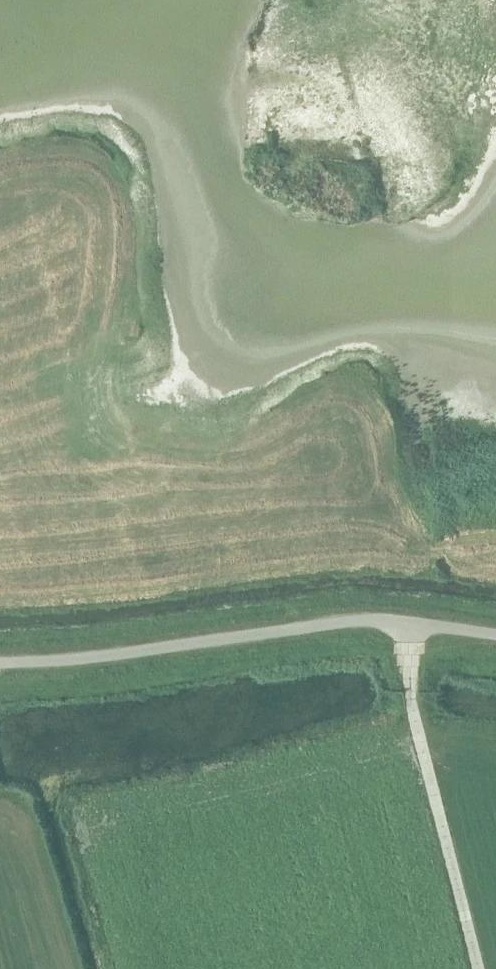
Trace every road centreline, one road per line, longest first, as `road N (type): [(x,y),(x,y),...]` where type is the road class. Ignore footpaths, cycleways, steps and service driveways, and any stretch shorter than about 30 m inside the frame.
road 1 (track): [(479,968),(412,707),(411,624)]
road 2 (track): [(54,968),(21,854),(0,833)]

